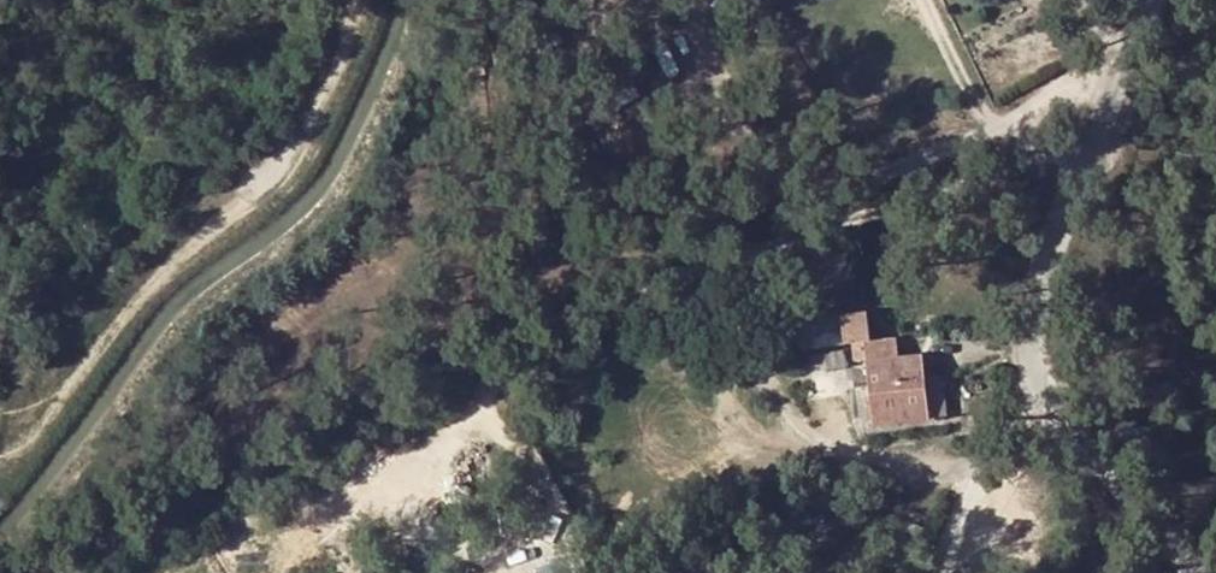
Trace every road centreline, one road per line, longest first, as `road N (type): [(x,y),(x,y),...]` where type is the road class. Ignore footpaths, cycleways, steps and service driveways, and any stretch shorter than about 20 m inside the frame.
road 1 (unclassified): [(1169,0),(1066,240),(1046,297),(1040,348)]
road 2 (unclassified): [(1040,348),(1054,394),(1083,439),(1202,572)]
road 3 (residential): [(925,572),(984,479),(1040,348)]

